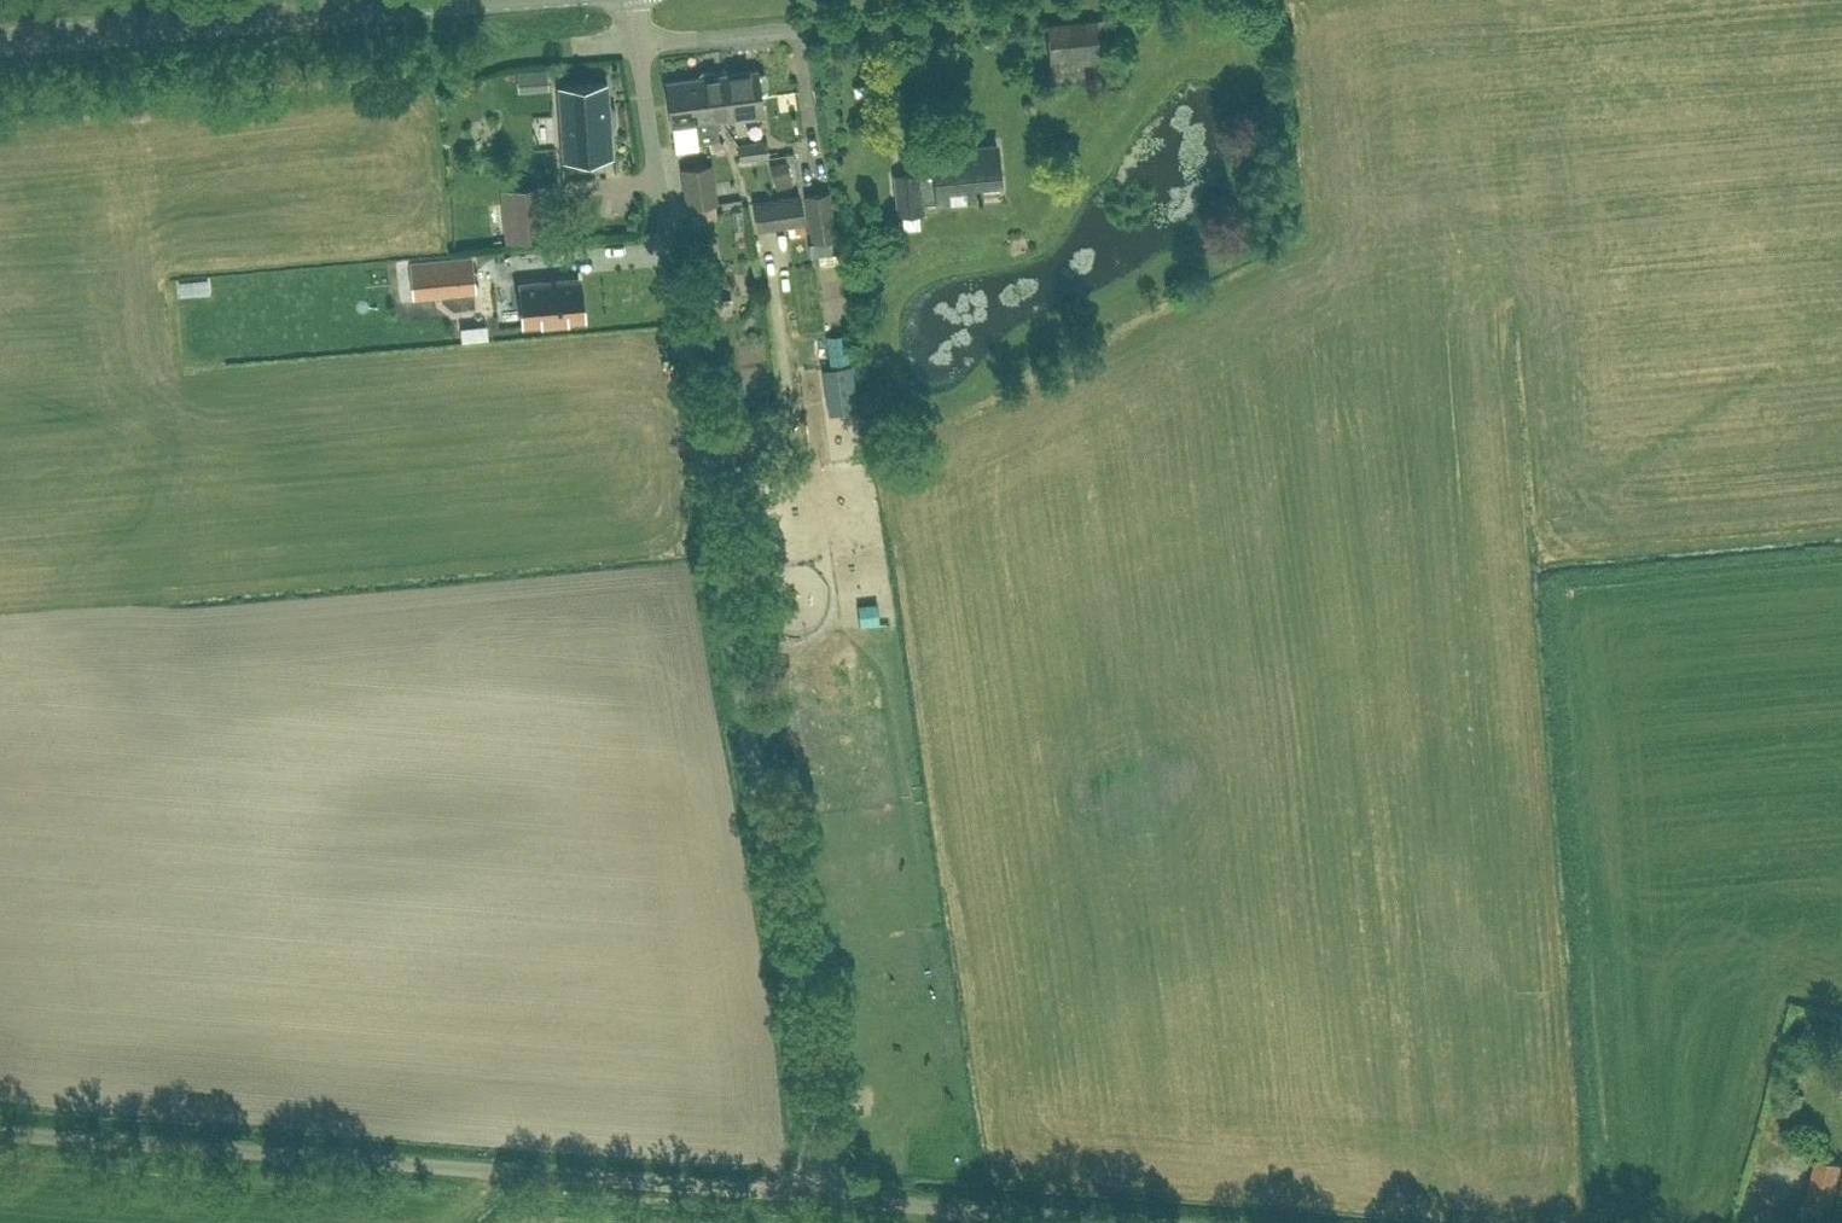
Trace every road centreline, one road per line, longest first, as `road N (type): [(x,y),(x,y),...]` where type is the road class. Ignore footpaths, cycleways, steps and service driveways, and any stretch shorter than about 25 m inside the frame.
road 1 (unclassified): [(823,1193),(635,48)]
road 2 (unclassified): [(823,1193),(0,1131)]
road 3 (secondary): [(465,0),(0,41)]
road 4 (unclassified): [(1147,1222),(823,1193)]
road 5 (unclassified): [(635,48),(924,20)]

